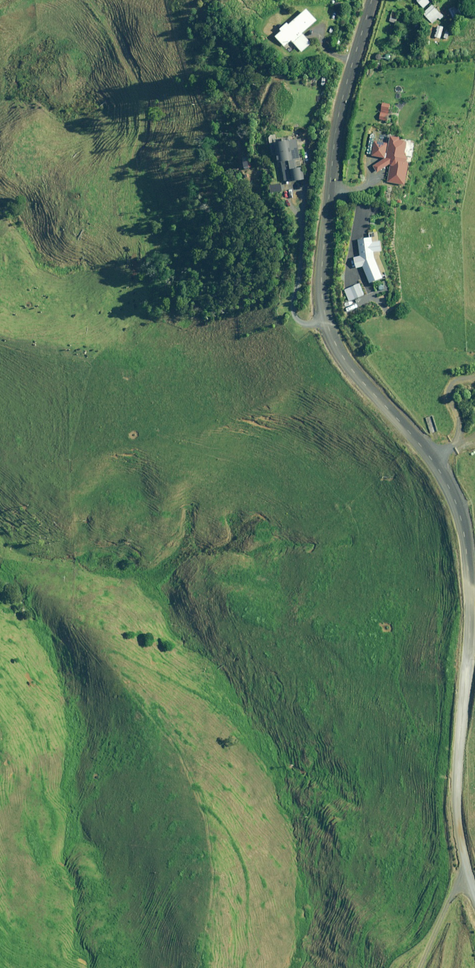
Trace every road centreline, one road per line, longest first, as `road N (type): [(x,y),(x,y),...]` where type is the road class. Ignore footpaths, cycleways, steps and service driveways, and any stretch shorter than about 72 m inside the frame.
road 1 (unclassified): [(369,0),(329,144),(315,300),(342,357),(433,455),(452,492),(468,610),(455,814),(462,867),(474,899)]

